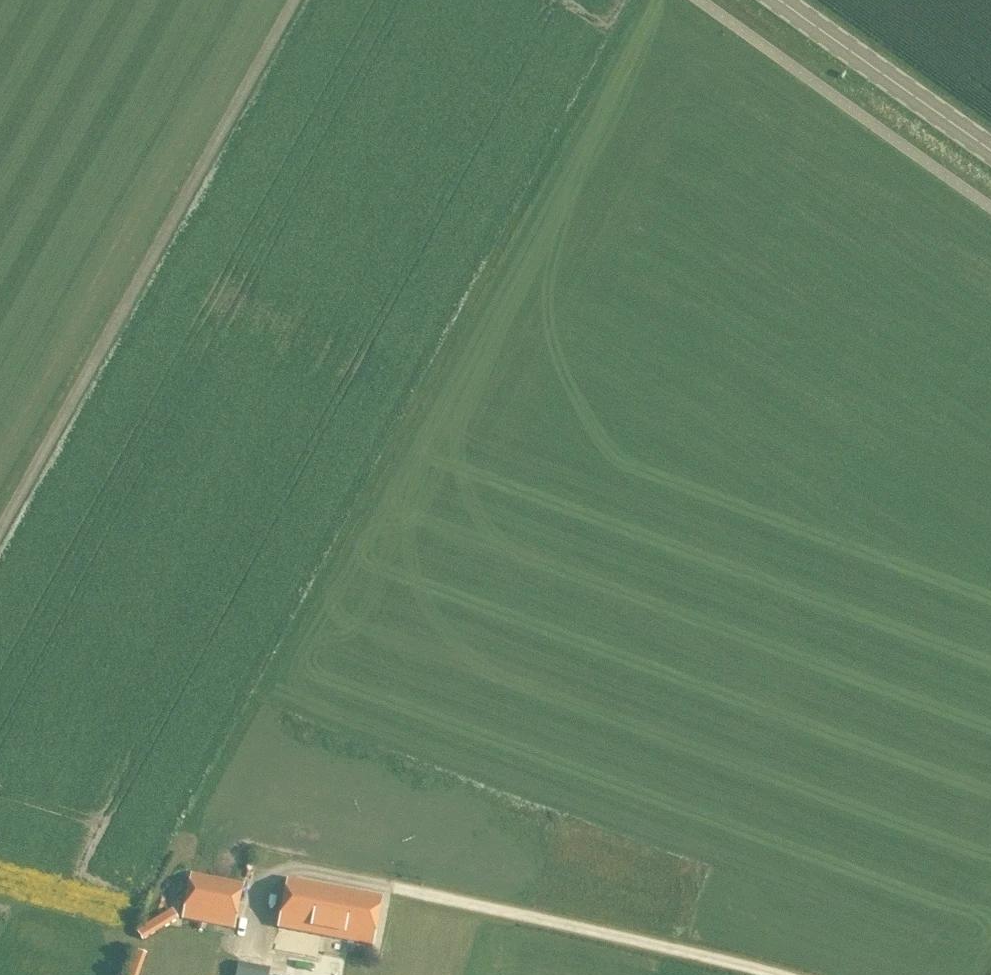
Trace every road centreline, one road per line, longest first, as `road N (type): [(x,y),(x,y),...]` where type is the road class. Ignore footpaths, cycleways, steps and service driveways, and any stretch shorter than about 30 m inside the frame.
road 1 (unclassified): [(0,533),(295,0)]
road 2 (track): [(753,974),(382,885)]
road 3 (secondary): [(990,149),(781,0)]

